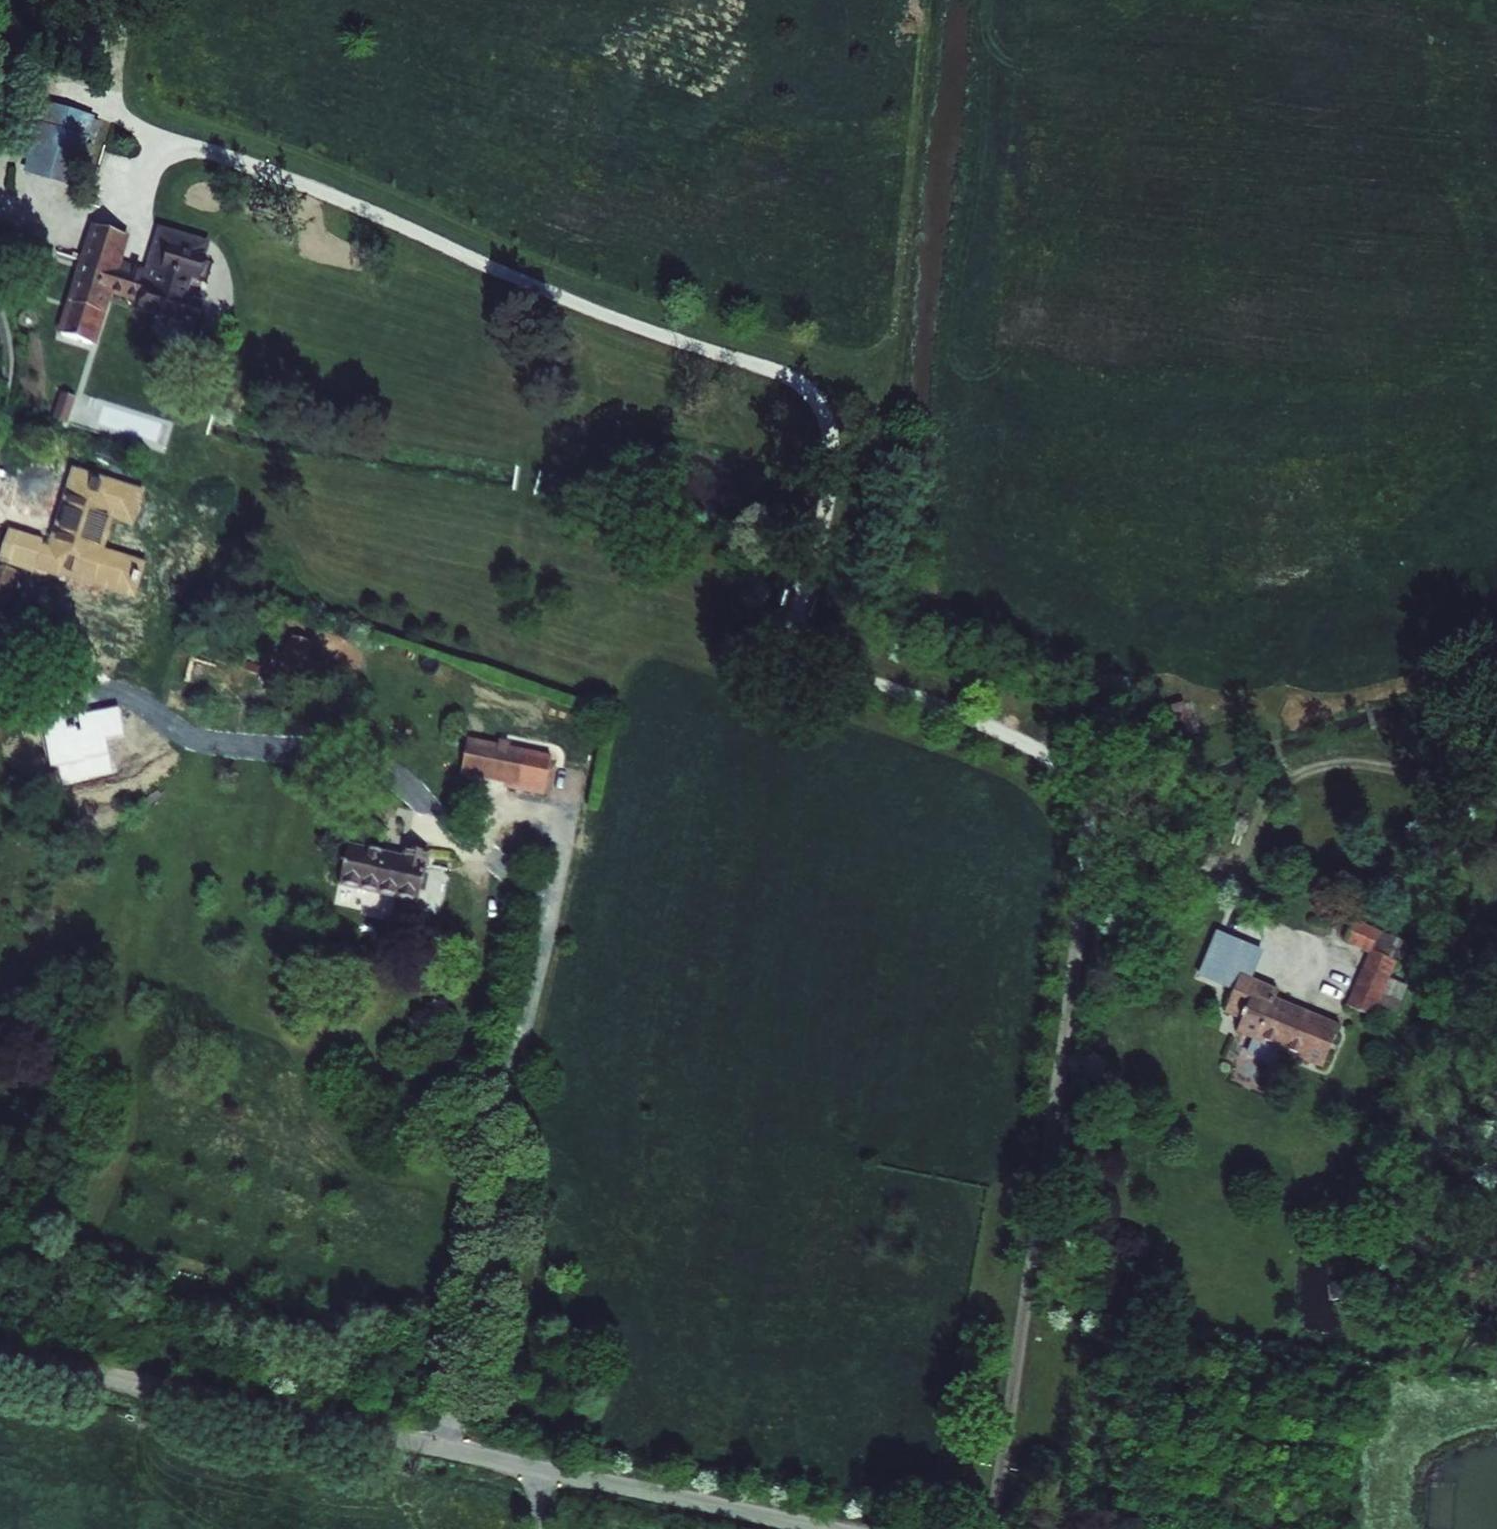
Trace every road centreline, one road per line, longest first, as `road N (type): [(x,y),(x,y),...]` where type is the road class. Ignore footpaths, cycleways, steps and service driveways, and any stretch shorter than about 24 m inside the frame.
road 1 (unclassified): [(0,1356),(539,1470)]
road 2 (unclassified): [(539,1470),(819,1528)]

